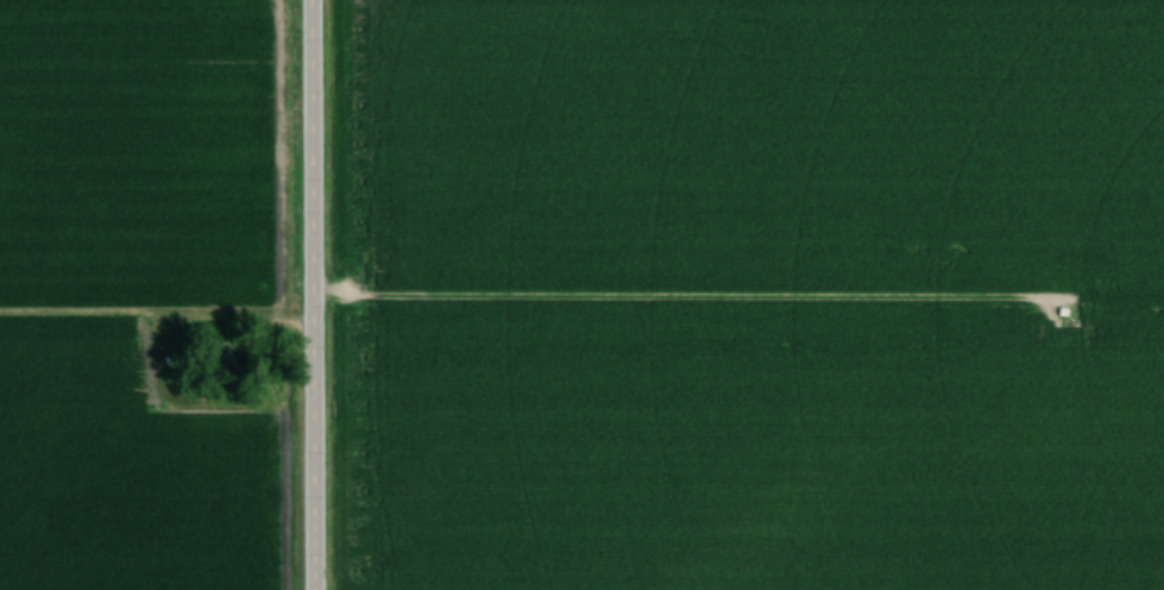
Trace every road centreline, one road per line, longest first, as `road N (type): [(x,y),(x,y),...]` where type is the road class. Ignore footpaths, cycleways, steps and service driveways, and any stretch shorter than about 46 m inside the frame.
road 1 (residential): [(313,589),(310,0)]

